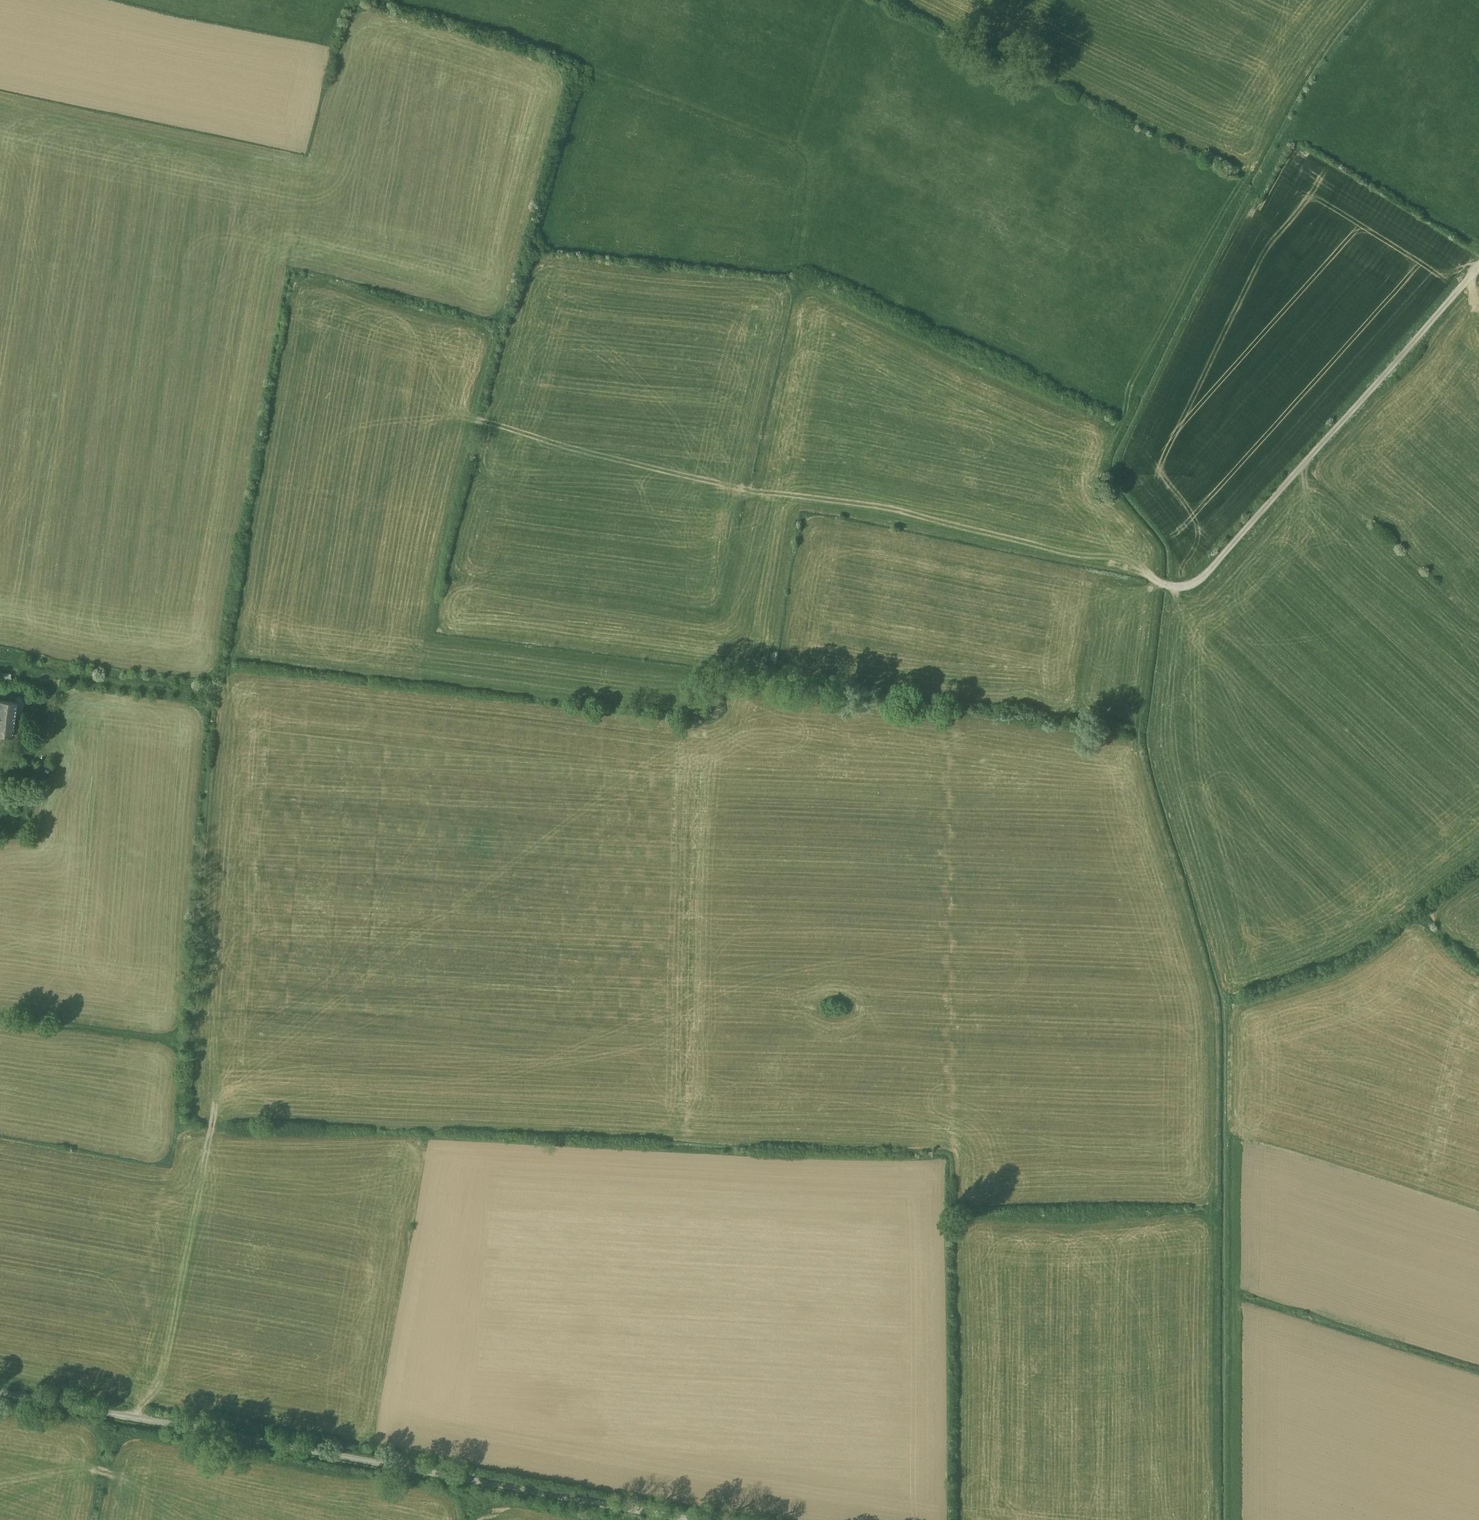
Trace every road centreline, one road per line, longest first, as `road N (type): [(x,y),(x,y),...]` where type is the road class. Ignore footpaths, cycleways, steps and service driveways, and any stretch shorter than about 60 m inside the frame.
road 1 (unclassified): [(0,1393),(701,1519)]

